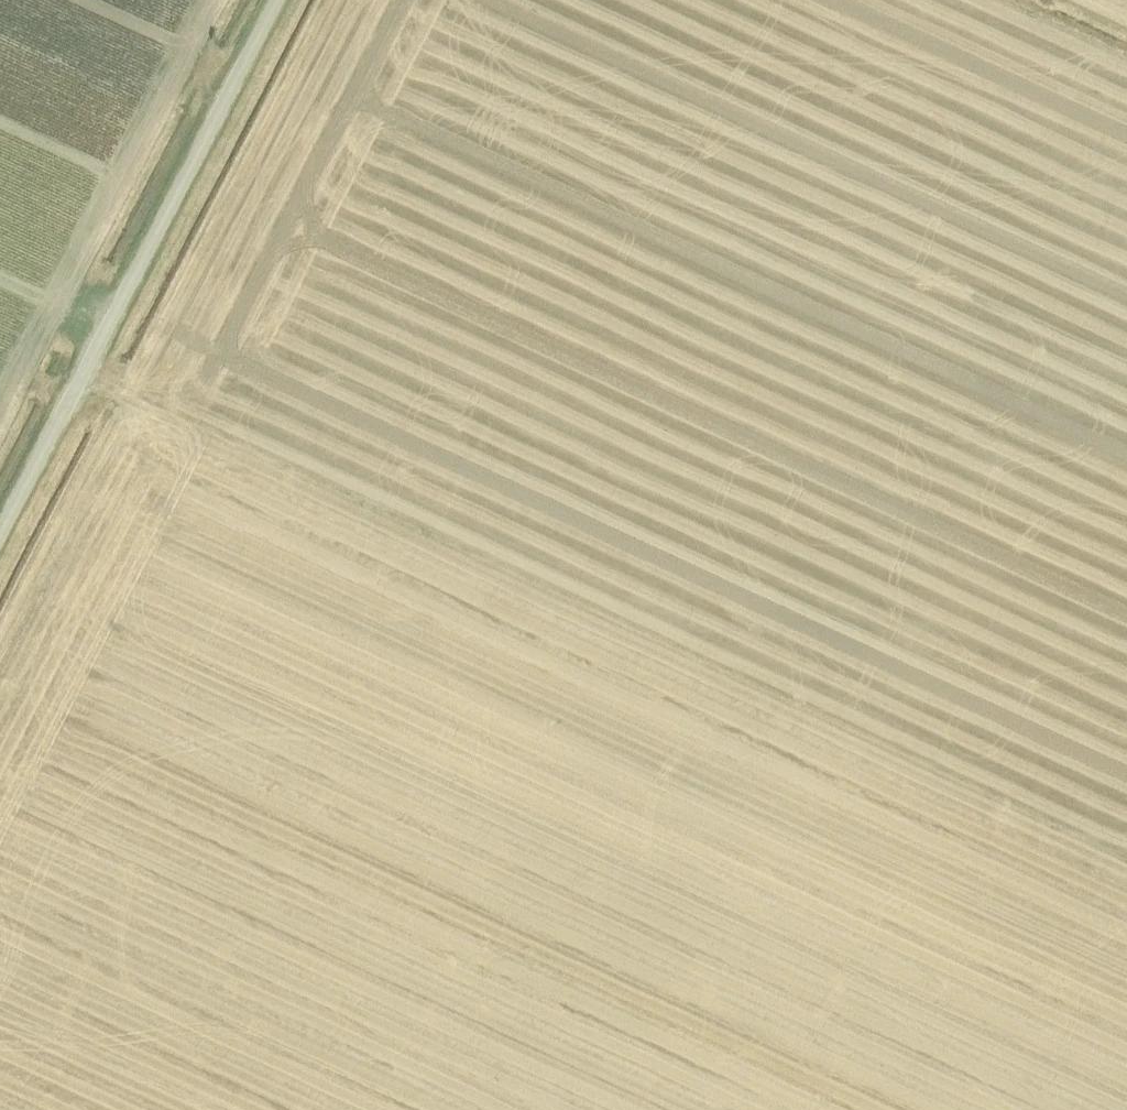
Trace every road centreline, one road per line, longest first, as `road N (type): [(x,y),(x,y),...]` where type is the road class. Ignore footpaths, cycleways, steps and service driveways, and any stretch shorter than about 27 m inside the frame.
road 1 (unclassified): [(0,533),(276,0)]

